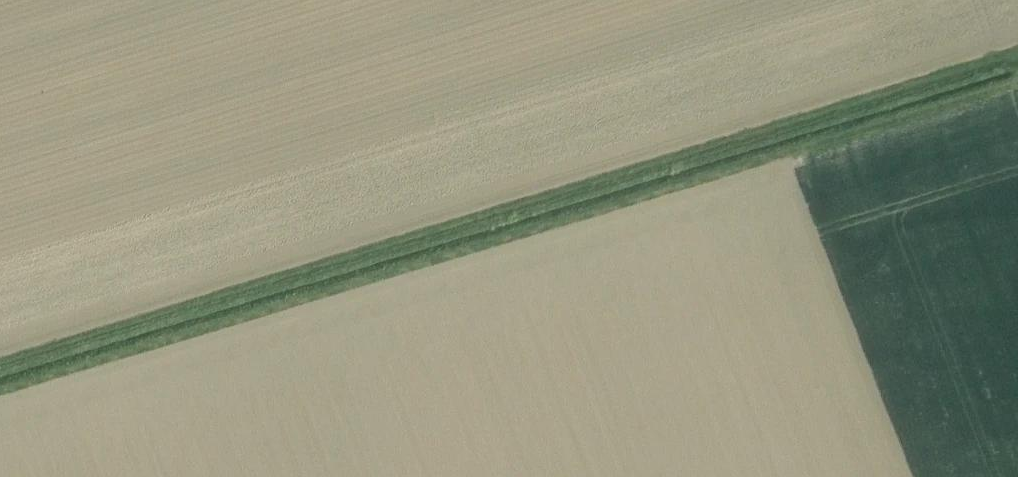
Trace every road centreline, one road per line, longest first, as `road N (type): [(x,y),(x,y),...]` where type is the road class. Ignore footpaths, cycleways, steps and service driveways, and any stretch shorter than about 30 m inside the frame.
road 1 (track): [(0,369),(1017,59)]
road 2 (track): [(1017,84),(0,393)]

